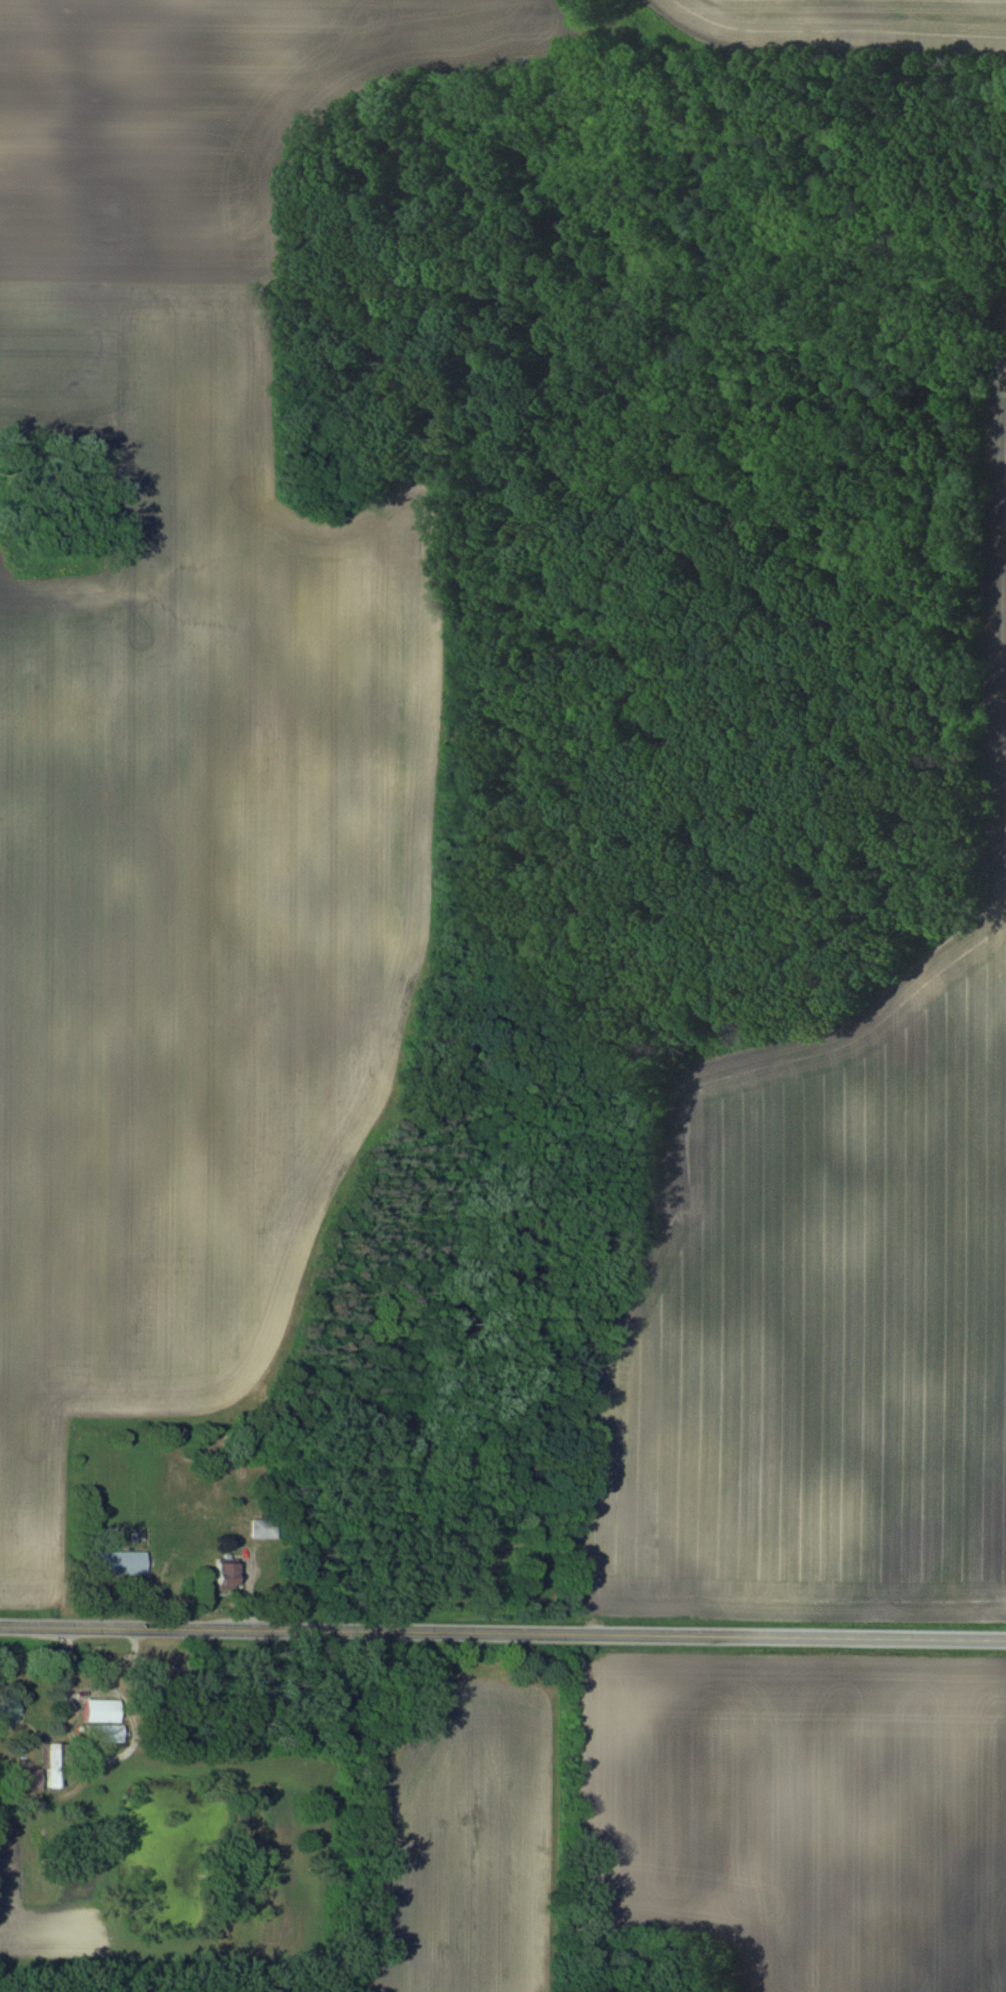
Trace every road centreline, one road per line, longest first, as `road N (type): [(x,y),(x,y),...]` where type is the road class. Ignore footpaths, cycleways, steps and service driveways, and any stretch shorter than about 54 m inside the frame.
road 1 (secondary): [(1005,1640),(0,1628)]

